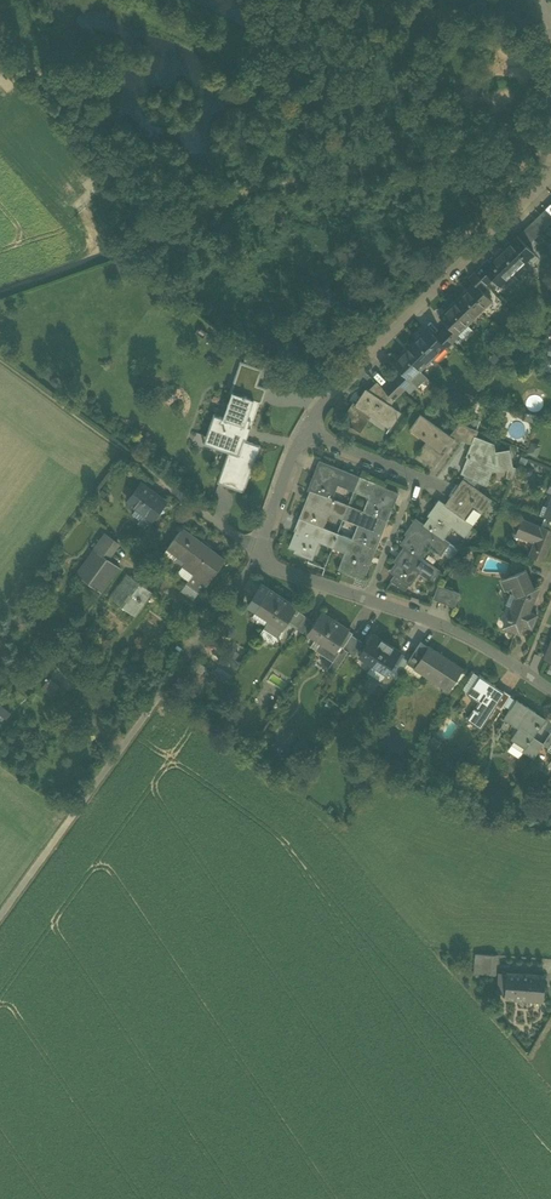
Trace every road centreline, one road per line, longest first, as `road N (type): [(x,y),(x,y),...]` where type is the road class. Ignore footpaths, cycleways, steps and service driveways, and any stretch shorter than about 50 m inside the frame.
road 1 (residential): [(550,173),(326,404),(308,437)]
road 2 (residential): [(550,690),(458,631),(261,559)]
road 3 (residential): [(261,559),(126,744)]
road 4 (track): [(0,917),(126,744)]
road 5 (residential): [(308,437),(261,559)]

